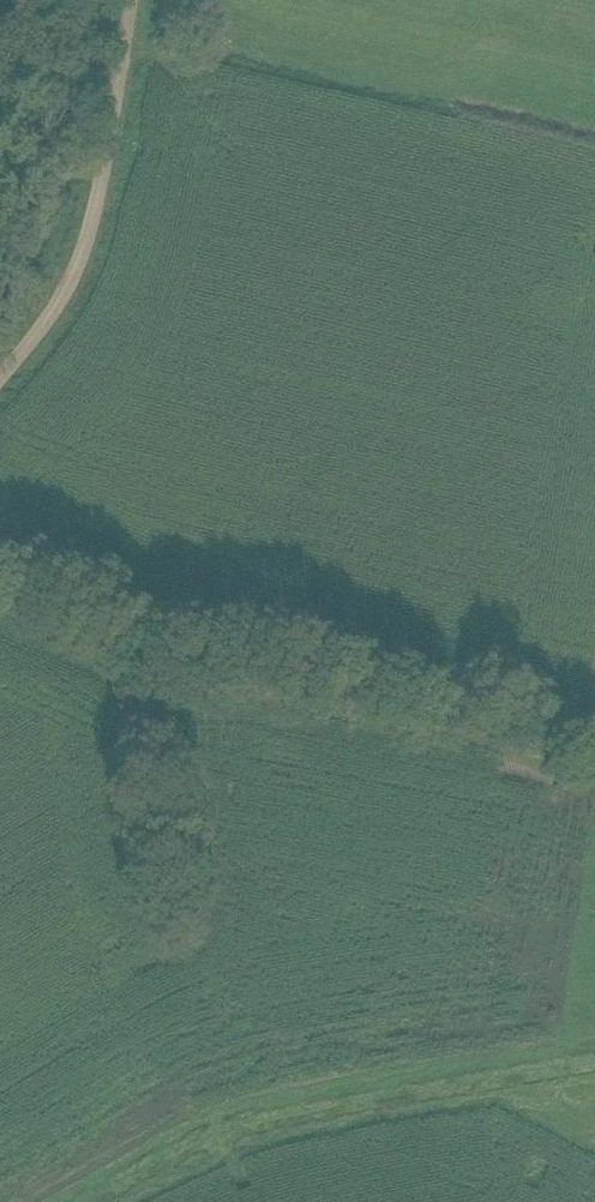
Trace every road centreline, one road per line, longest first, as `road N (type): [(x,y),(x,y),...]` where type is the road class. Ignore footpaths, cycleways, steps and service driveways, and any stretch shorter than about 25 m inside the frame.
road 1 (unclassified): [(0,383),(34,346),(68,287),(141,0)]
road 2 (track): [(8,0),(129,53)]

